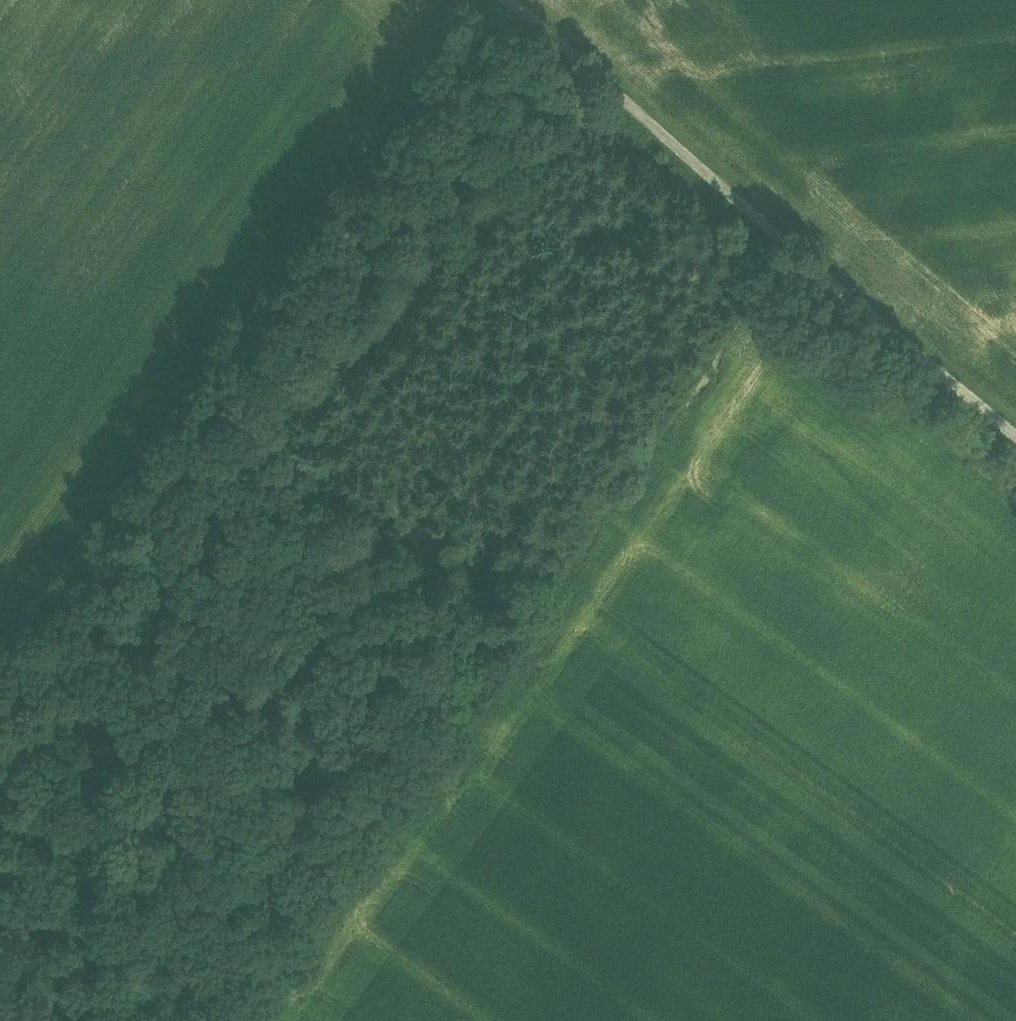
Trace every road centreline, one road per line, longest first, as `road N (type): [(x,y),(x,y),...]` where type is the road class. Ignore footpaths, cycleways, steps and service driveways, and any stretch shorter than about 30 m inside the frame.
road 1 (track): [(508,0),(1015,440)]

